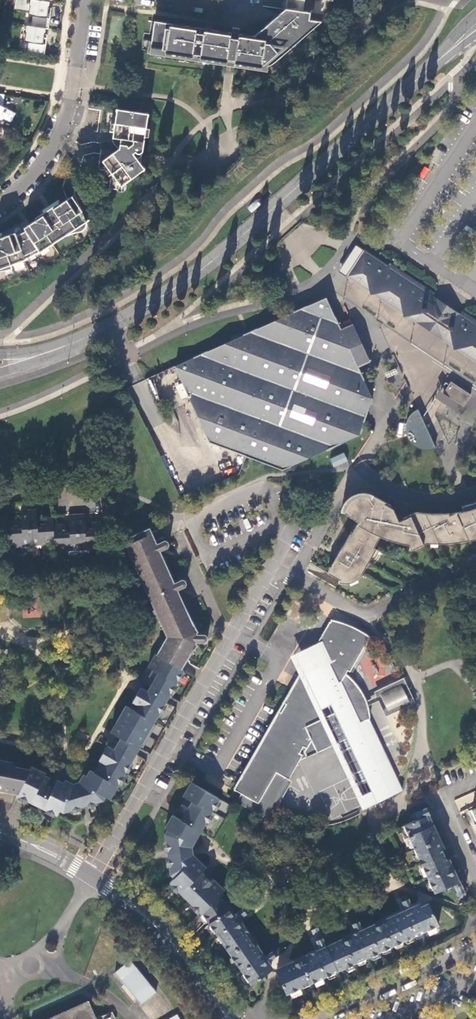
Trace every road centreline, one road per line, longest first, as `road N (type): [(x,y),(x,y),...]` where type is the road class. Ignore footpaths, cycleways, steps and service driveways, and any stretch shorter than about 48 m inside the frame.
road 1 (secondary): [(430,69),(218,258),(143,311),(63,347)]
road 2 (residential): [(94,877),(235,632)]
road 3 (residential): [(279,553),(297,562),(359,470),(413,498),(475,490)]
road 4 (residential): [(0,204),(60,133),(85,0)]
road 5 (residential): [(279,521),(207,554),(189,520),(264,486)]
road 6 (tertiary): [(94,877),(156,922),(230,1018)]
road 7 (residential): [(316,1018),(475,944)]

